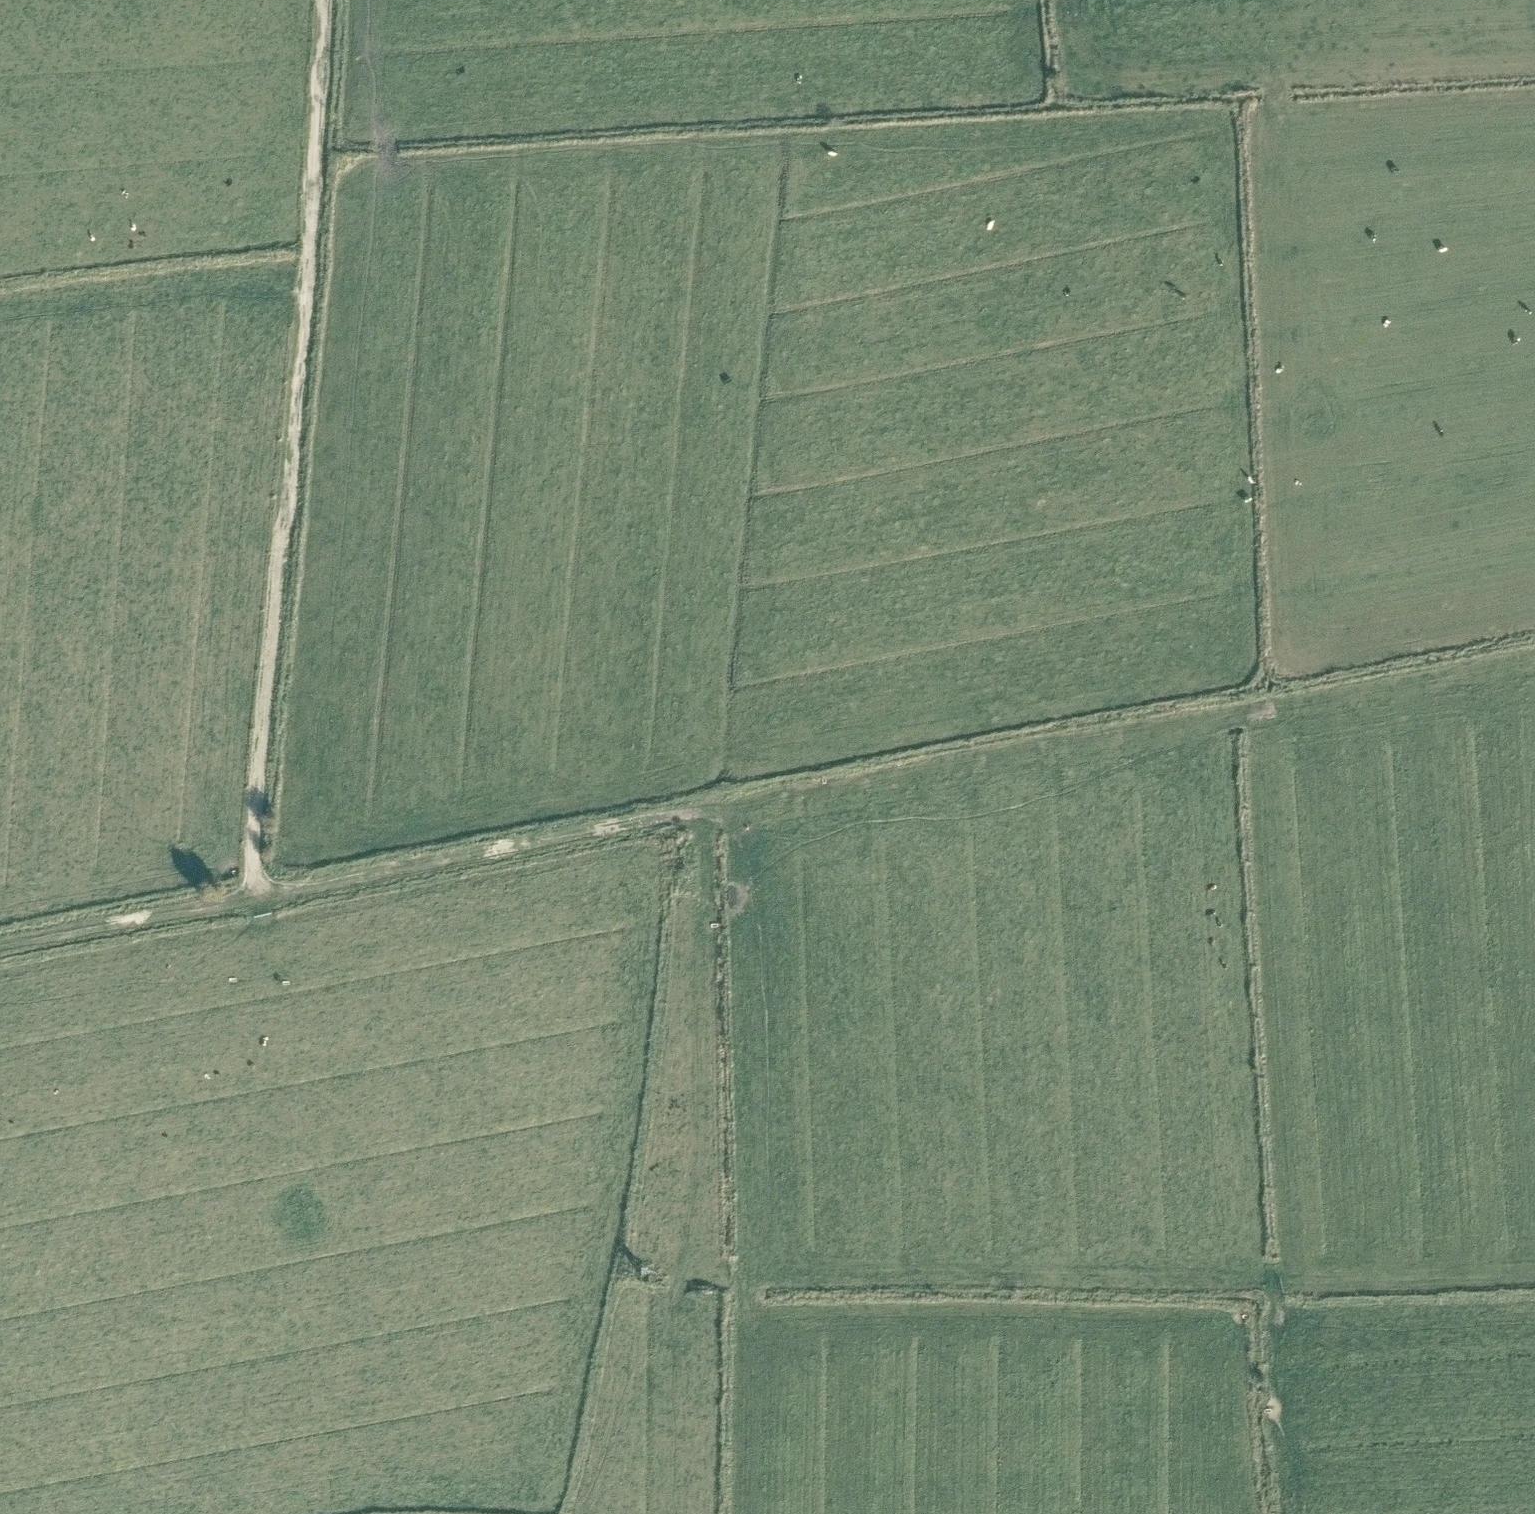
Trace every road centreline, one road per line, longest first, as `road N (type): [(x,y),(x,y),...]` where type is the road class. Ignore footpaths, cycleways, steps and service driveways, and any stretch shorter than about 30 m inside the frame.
road 1 (track): [(320,0),(255,860),(267,893)]
road 2 (track): [(684,807),(0,944)]

